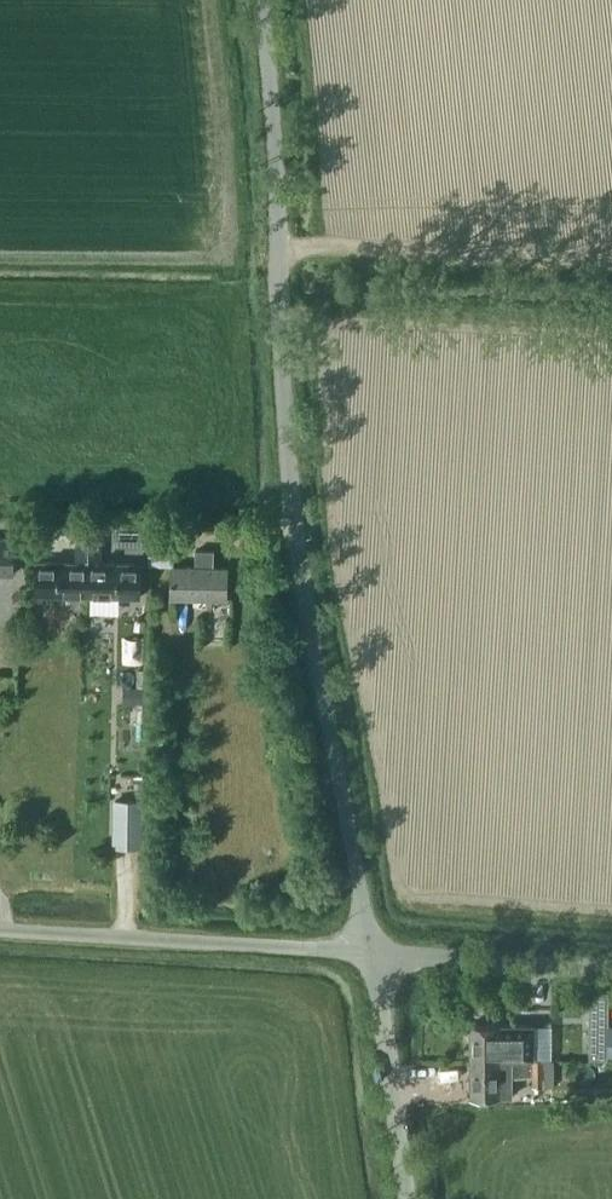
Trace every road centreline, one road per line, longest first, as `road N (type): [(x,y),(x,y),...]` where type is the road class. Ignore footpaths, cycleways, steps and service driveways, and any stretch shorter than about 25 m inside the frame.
road 1 (unclassified): [(372,952),(292,503),(261,0)]
road 2 (unclassified): [(372,952),(0,929)]
road 3 (track): [(611,259),(278,249)]
road 4 (unclassified): [(408,1198),(372,952)]
road 5 (unclassified): [(611,970),(372,952)]

